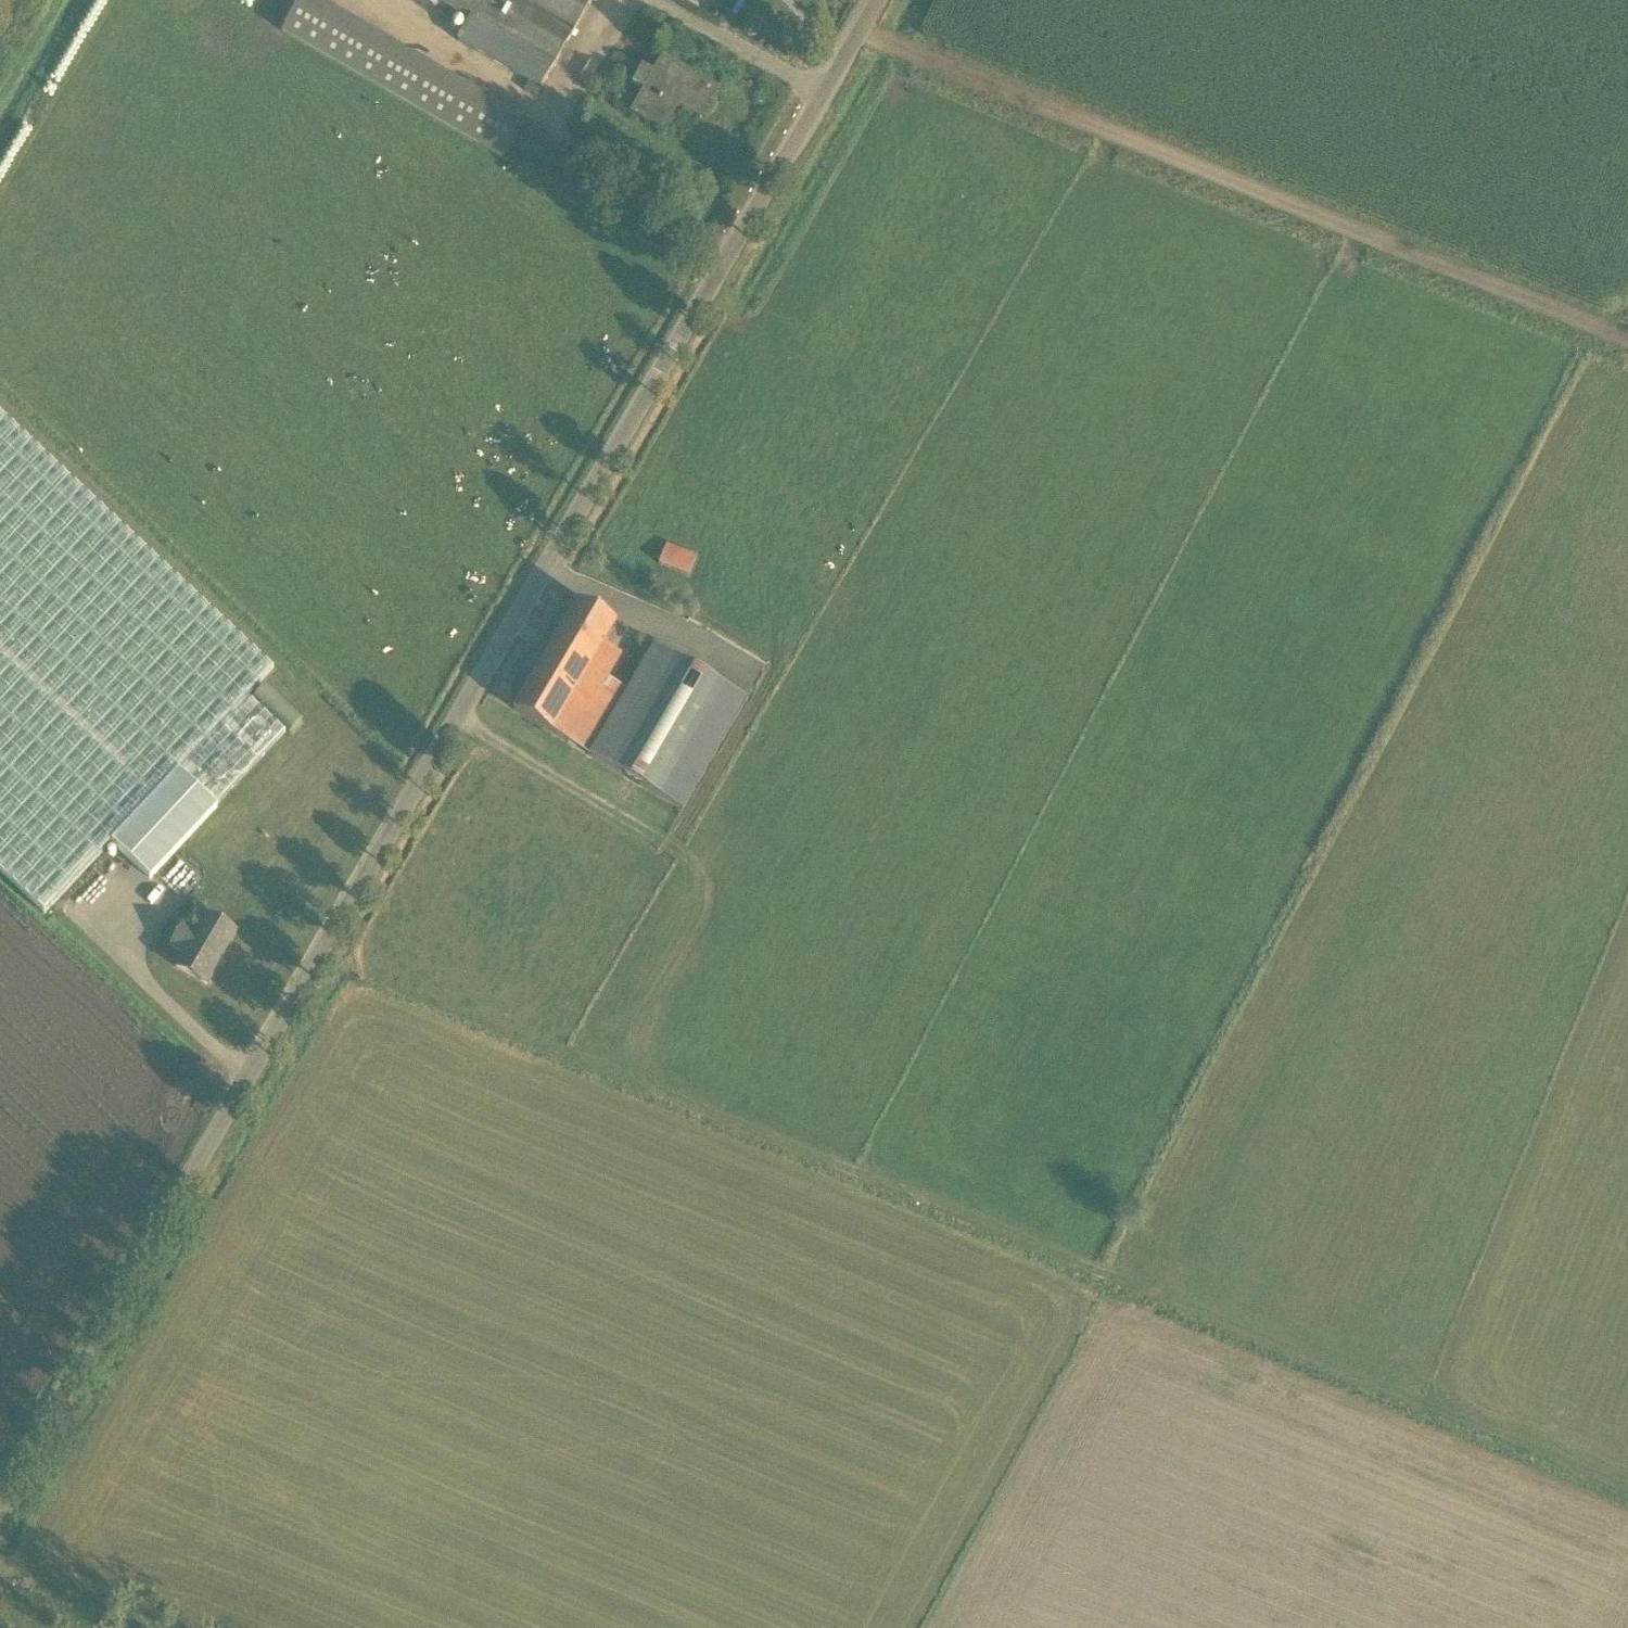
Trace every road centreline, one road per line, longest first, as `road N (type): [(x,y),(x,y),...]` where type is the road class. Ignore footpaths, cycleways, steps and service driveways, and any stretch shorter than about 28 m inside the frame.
road 1 (unclassified): [(0,1502),(878,0)]
road 2 (track): [(861,30),(1627,338)]

